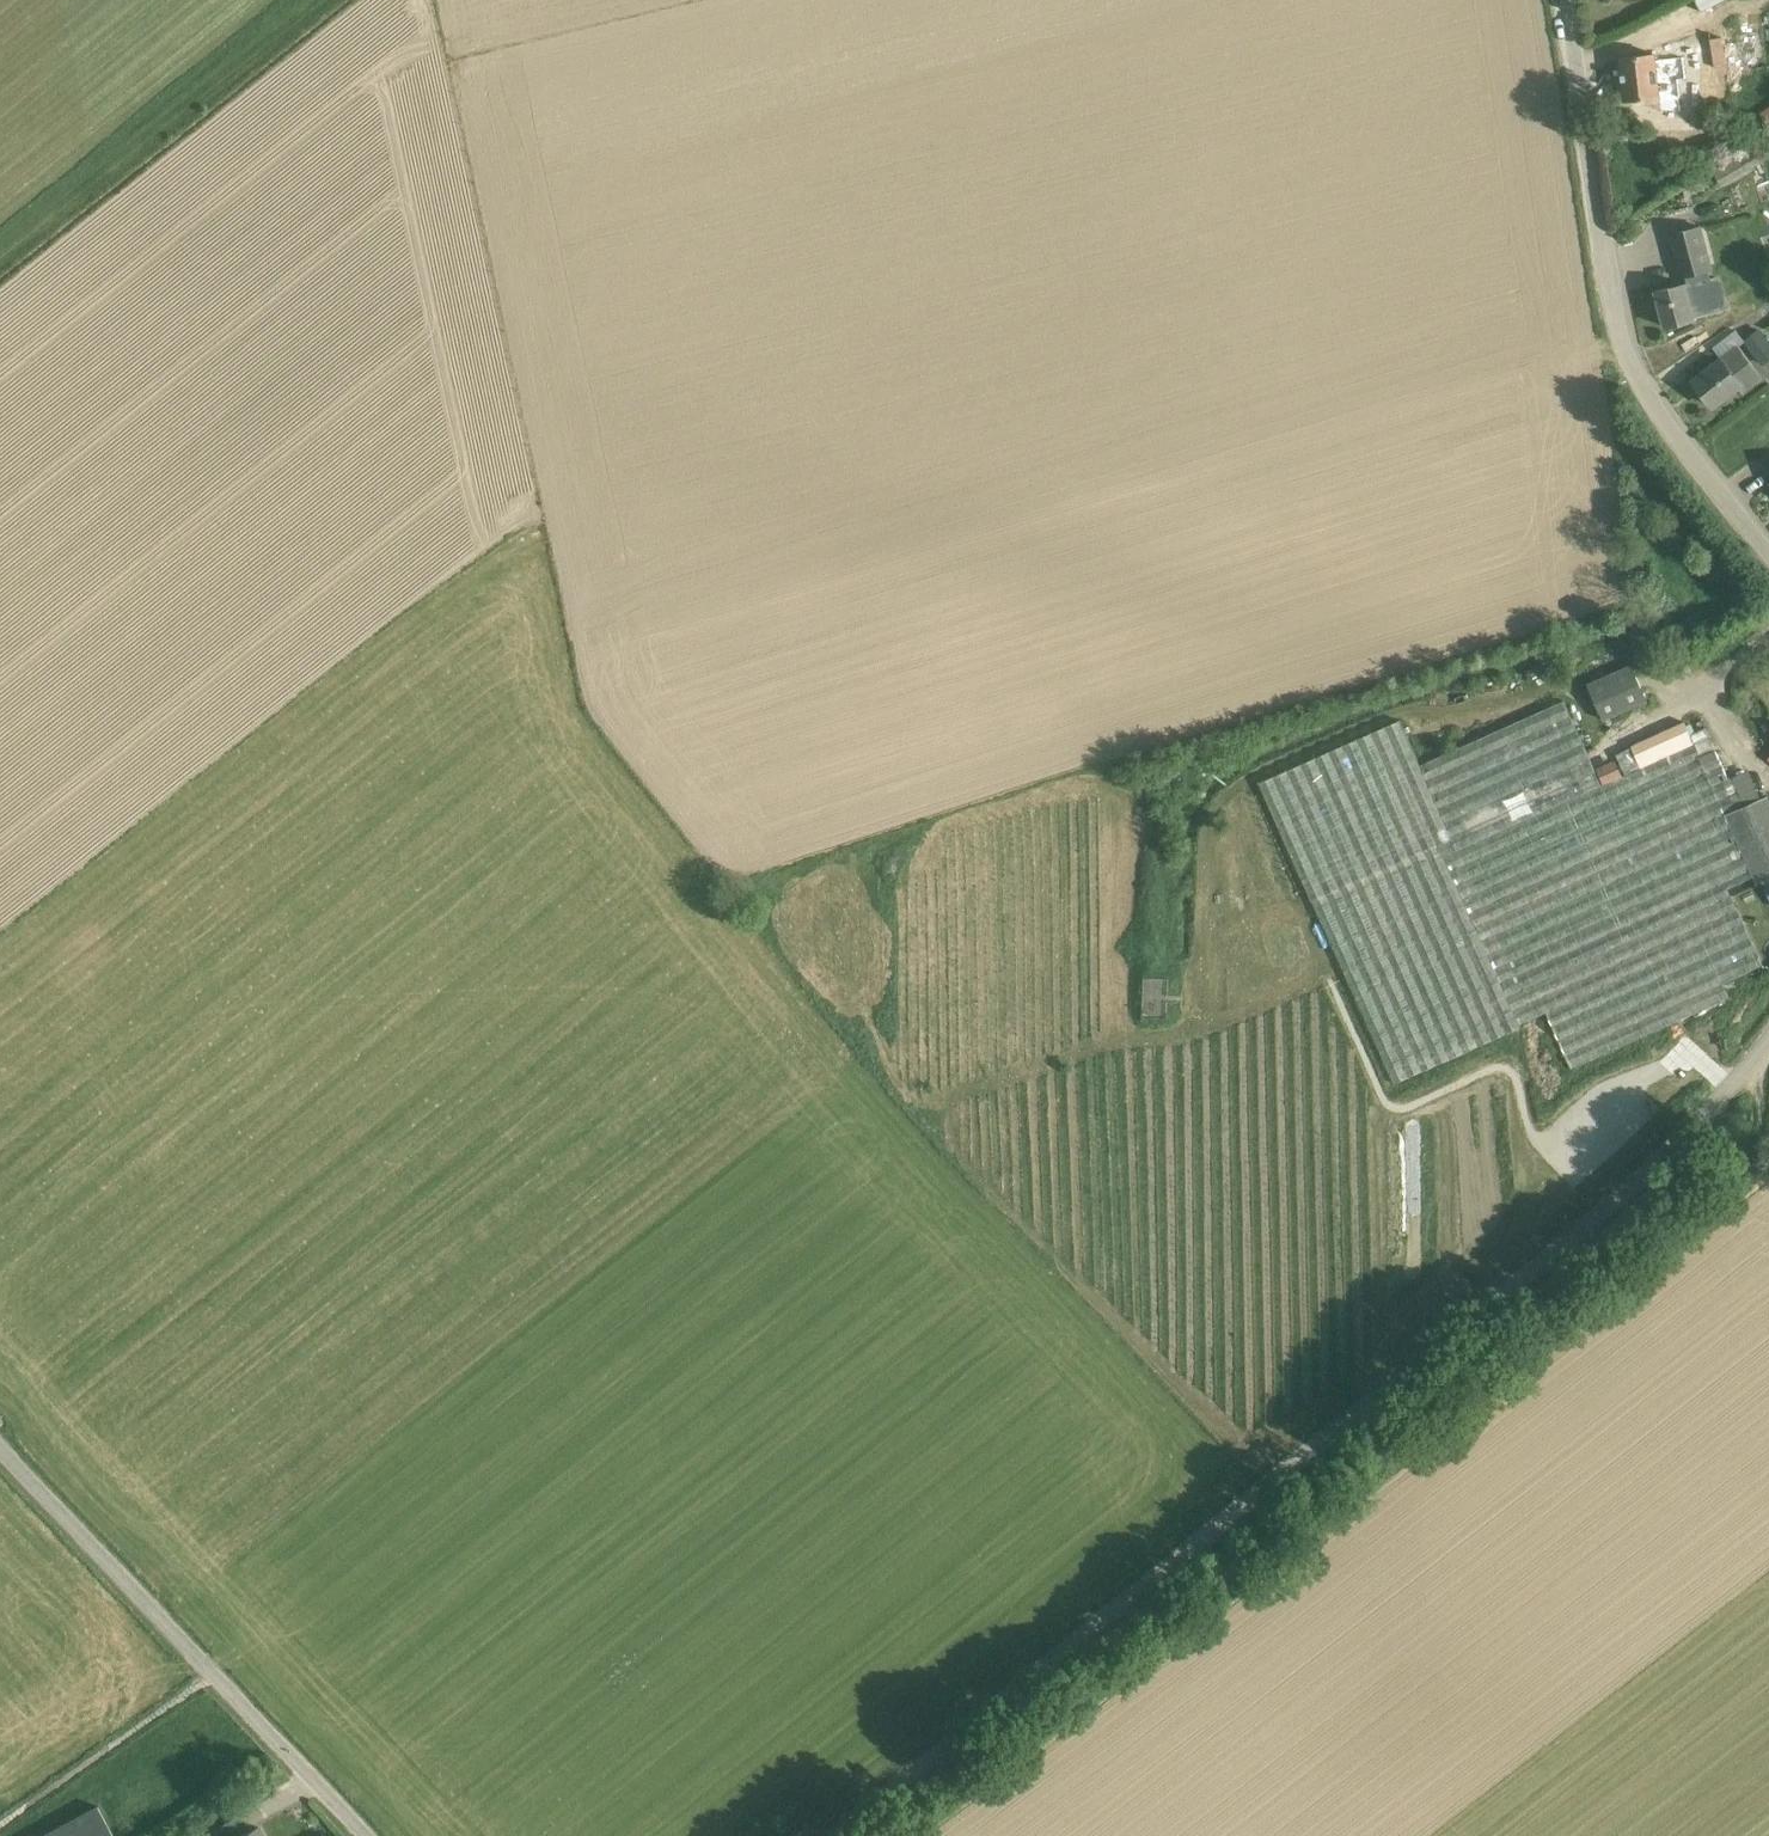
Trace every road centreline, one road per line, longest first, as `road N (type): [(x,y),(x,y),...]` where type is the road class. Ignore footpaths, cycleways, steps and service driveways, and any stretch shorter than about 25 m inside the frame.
road 1 (unclassified): [(839,1835),(1768,1042)]
road 2 (unclassified): [(1768,553),(1670,431),(1625,357),(1564,0)]
road 3 (unclassified): [(357,1835),(0,1458)]

